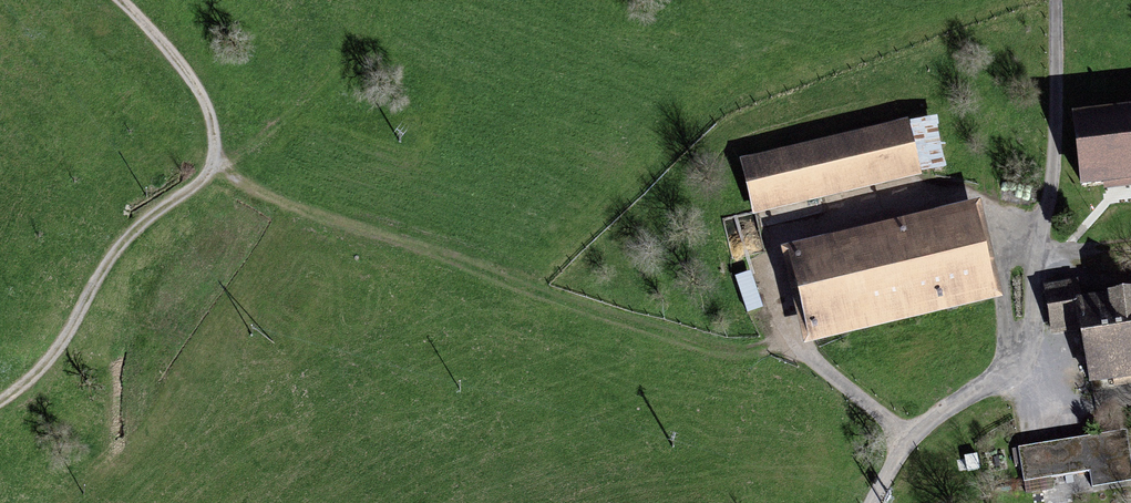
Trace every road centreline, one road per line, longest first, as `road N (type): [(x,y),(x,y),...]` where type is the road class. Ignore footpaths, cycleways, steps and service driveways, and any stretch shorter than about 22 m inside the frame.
road 1 (track): [(219,163),(257,197),(829,370),(915,441)]
road 2 (unclassified): [(873,502),(915,441),(1002,382),(1049,183),(1054,0)]
road 3 (track): [(125,0),(158,29),(195,81),(216,124),(219,163),(128,247),(52,364),(0,401)]

